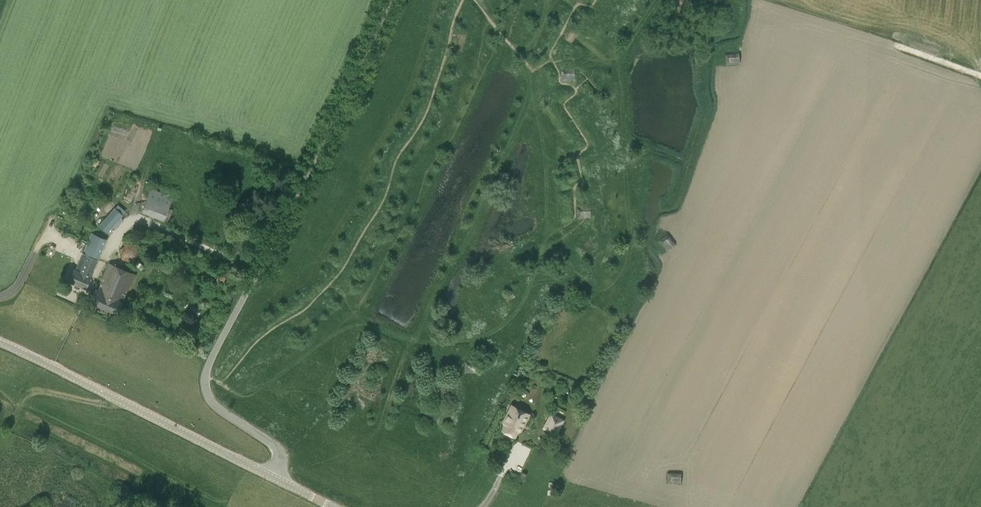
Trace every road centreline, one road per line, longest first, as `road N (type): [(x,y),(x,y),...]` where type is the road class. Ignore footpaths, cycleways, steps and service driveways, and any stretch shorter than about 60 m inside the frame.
road 1 (unclassified): [(274,478),(280,453),(215,407),(206,368),(366,60),(389,0)]
road 2 (unclassified): [(274,478),(0,344)]

